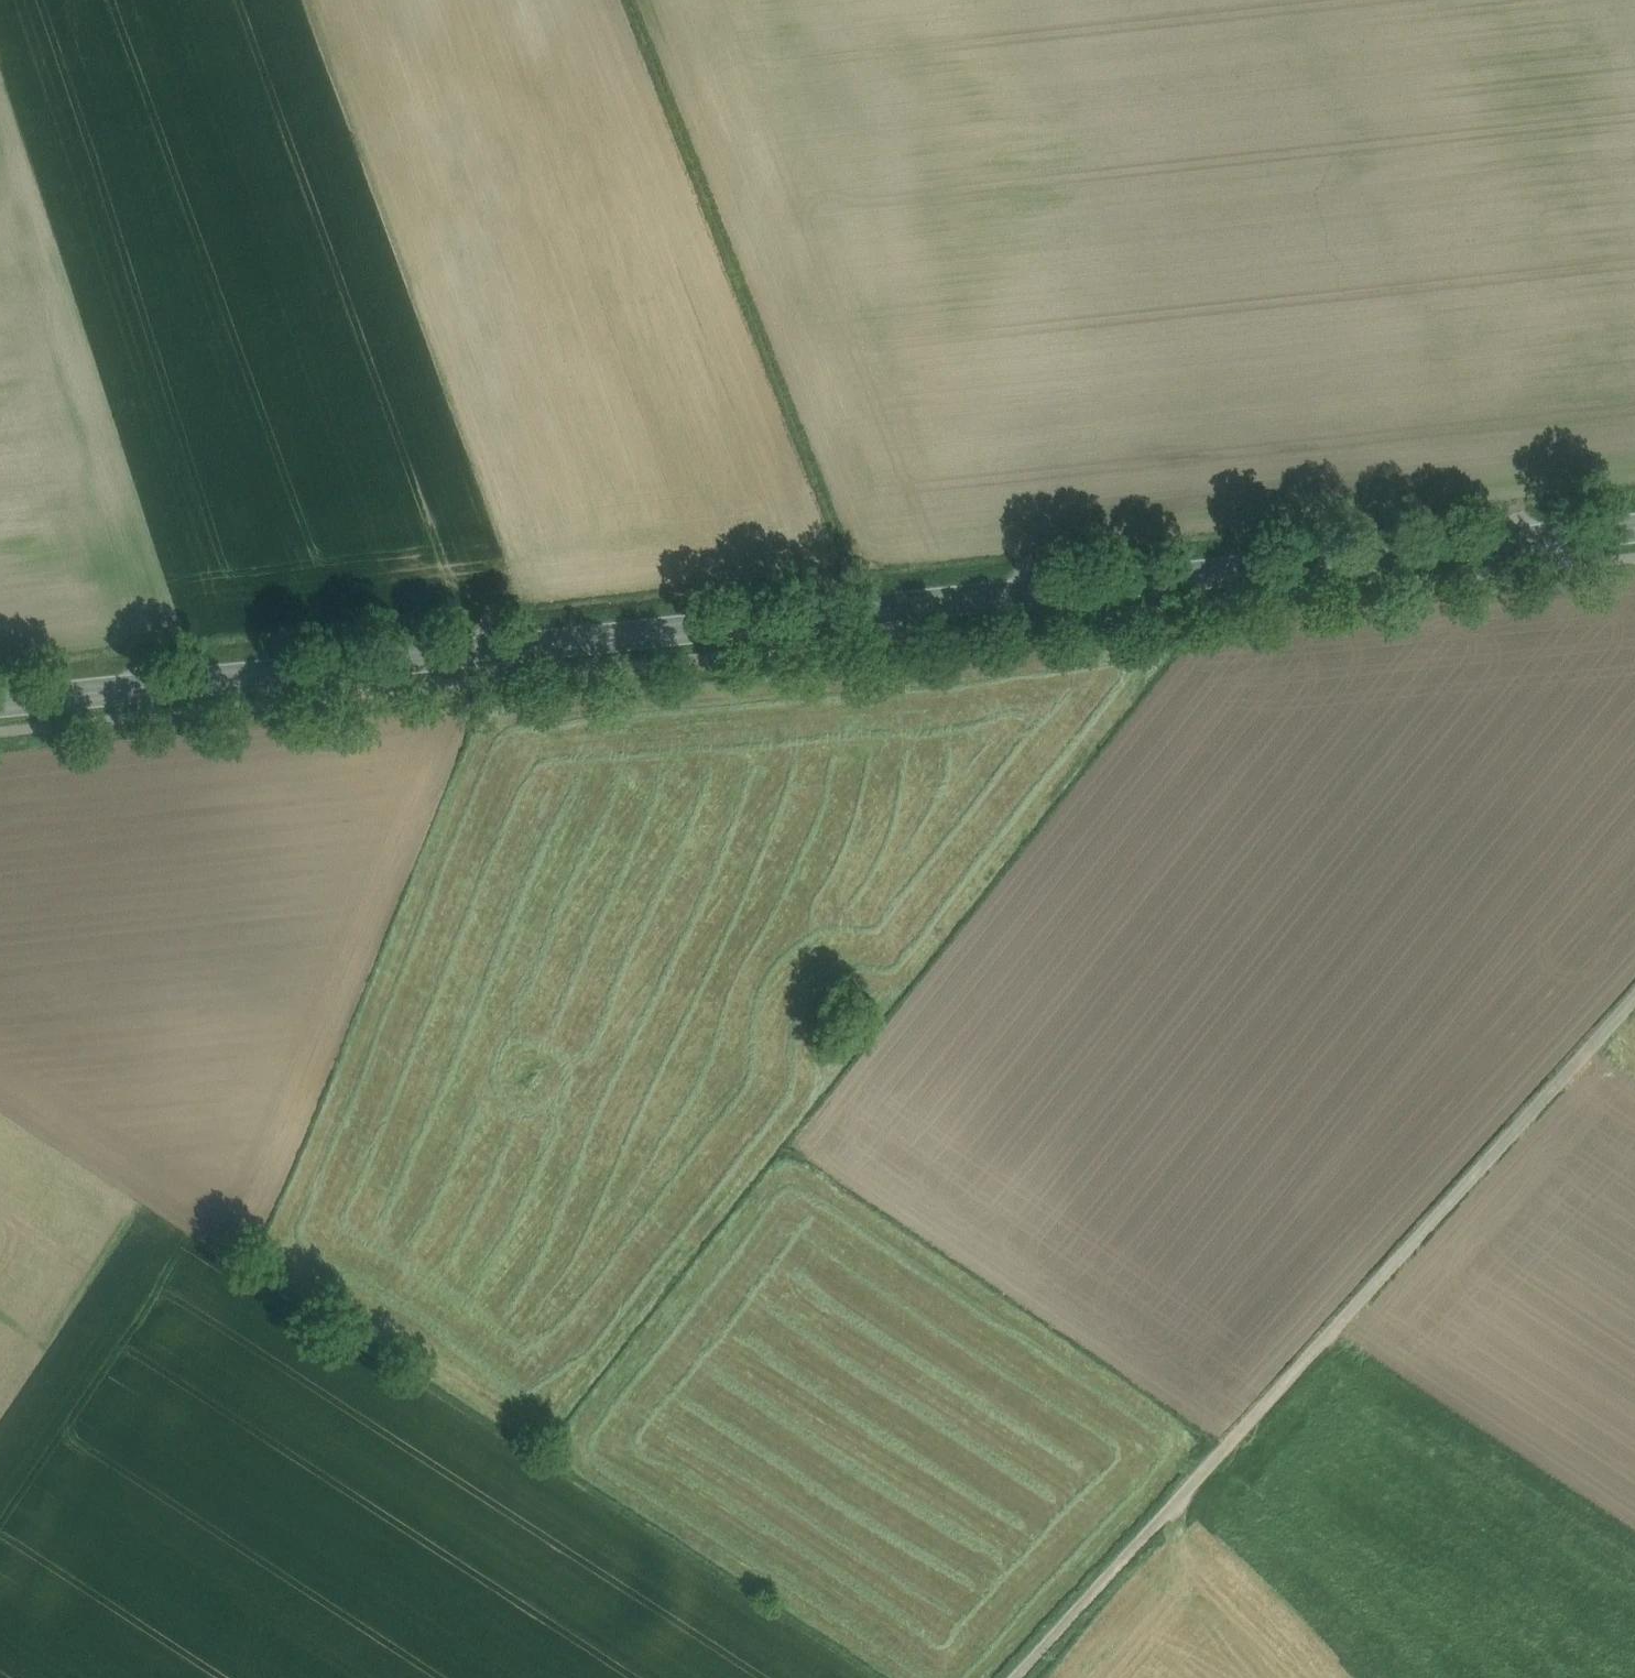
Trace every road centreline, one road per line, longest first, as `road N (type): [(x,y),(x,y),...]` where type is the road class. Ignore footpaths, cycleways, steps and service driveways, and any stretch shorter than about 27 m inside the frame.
road 1 (secondary): [(1634,532),(0,704)]
road 2 (track): [(1020,1677),(1634,1000)]

